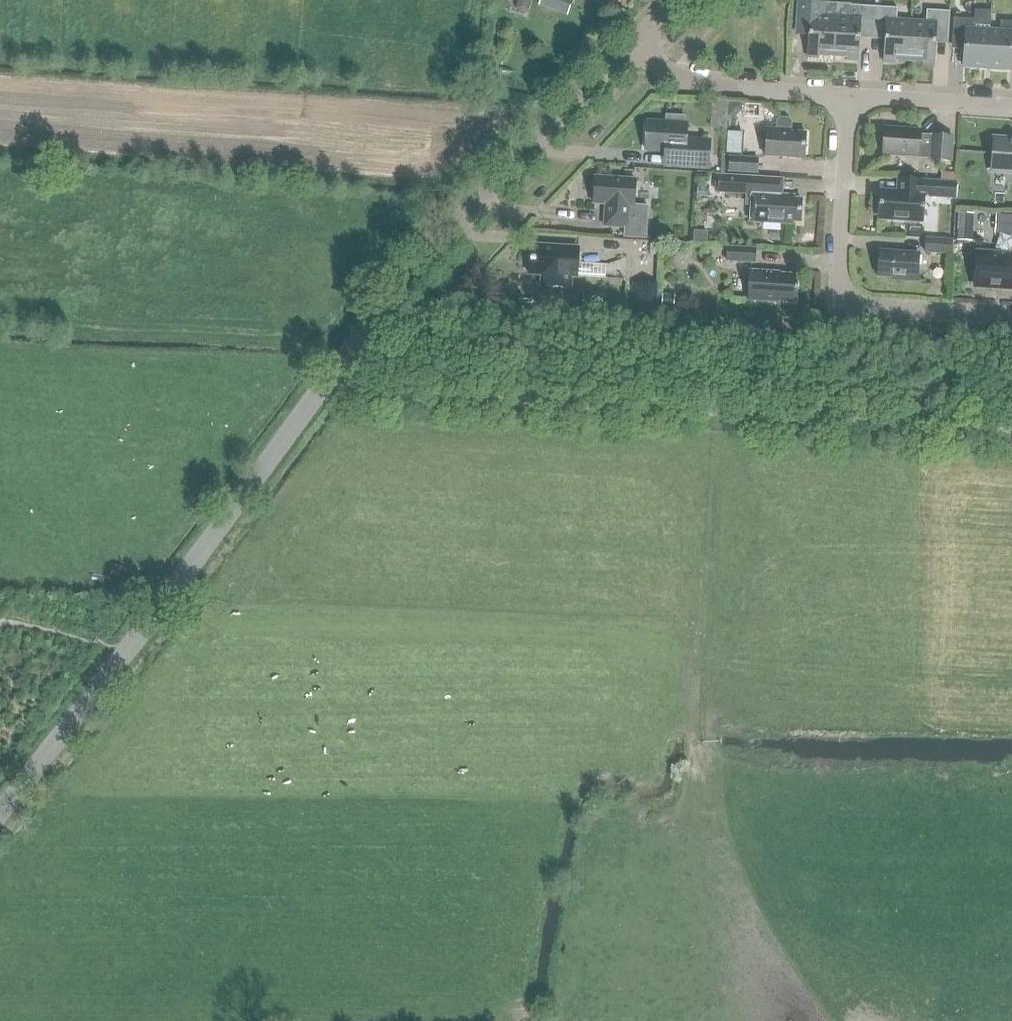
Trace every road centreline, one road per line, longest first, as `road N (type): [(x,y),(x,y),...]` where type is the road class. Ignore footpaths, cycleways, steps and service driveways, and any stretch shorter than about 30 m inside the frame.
road 1 (tertiary): [(0,805),(419,264),(633,40)]
road 2 (track): [(321,387),(1011,430)]
road 3 (unclassified): [(849,97),(836,311),(1011,320)]
road 4 (unclassified): [(849,97),(704,86),(670,76),(633,40)]
road 5 (unclassified): [(1011,108),(849,97)]

